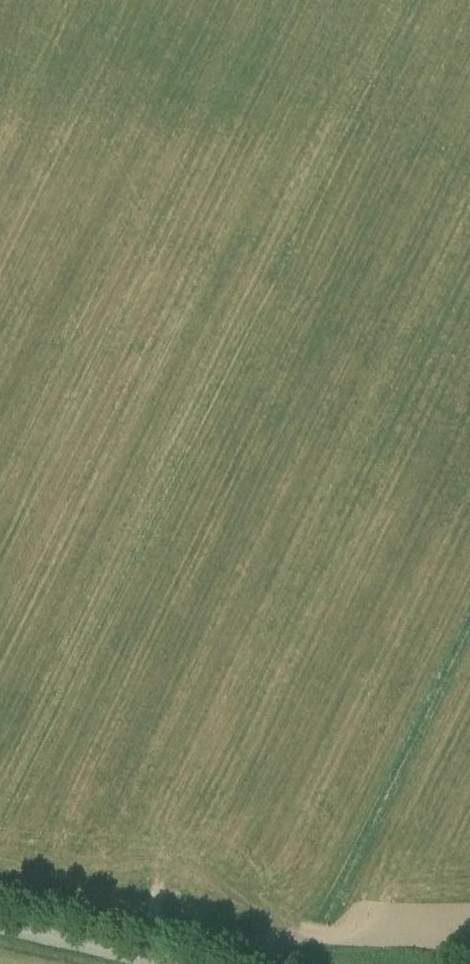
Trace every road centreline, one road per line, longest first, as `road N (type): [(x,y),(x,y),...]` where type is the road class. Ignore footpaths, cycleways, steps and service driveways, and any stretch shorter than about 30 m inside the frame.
road 1 (unclassified): [(167,963),(0,926)]

